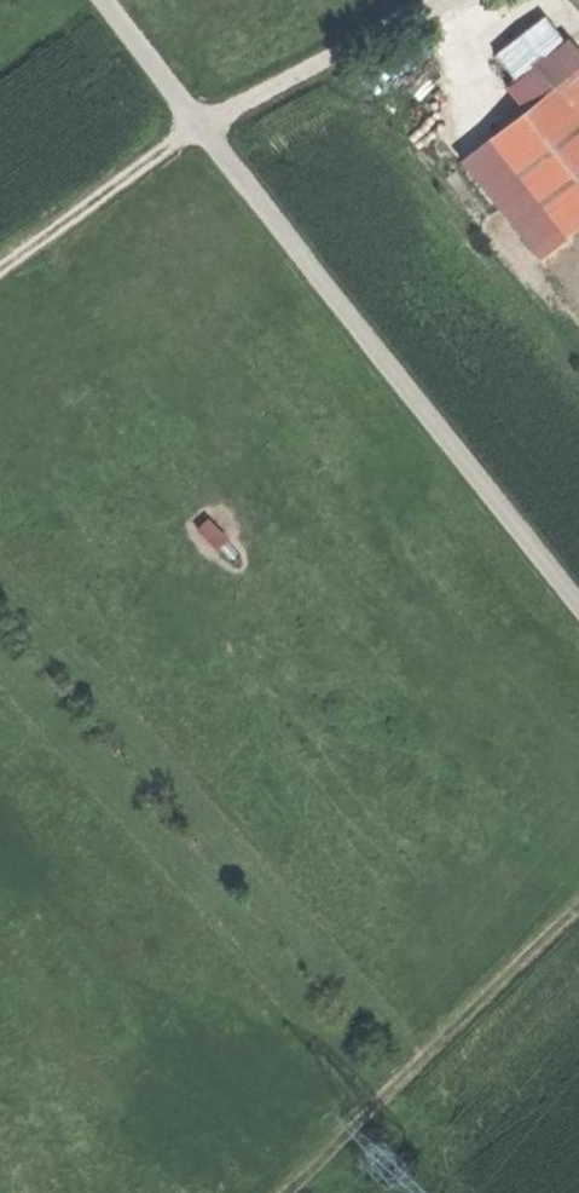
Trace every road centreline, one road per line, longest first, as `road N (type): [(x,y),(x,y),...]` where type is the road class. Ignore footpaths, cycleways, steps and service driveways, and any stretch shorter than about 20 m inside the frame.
road 1 (track): [(443,0),(143,162),(0,267)]
road 2 (track): [(291,1192),(578,908)]

